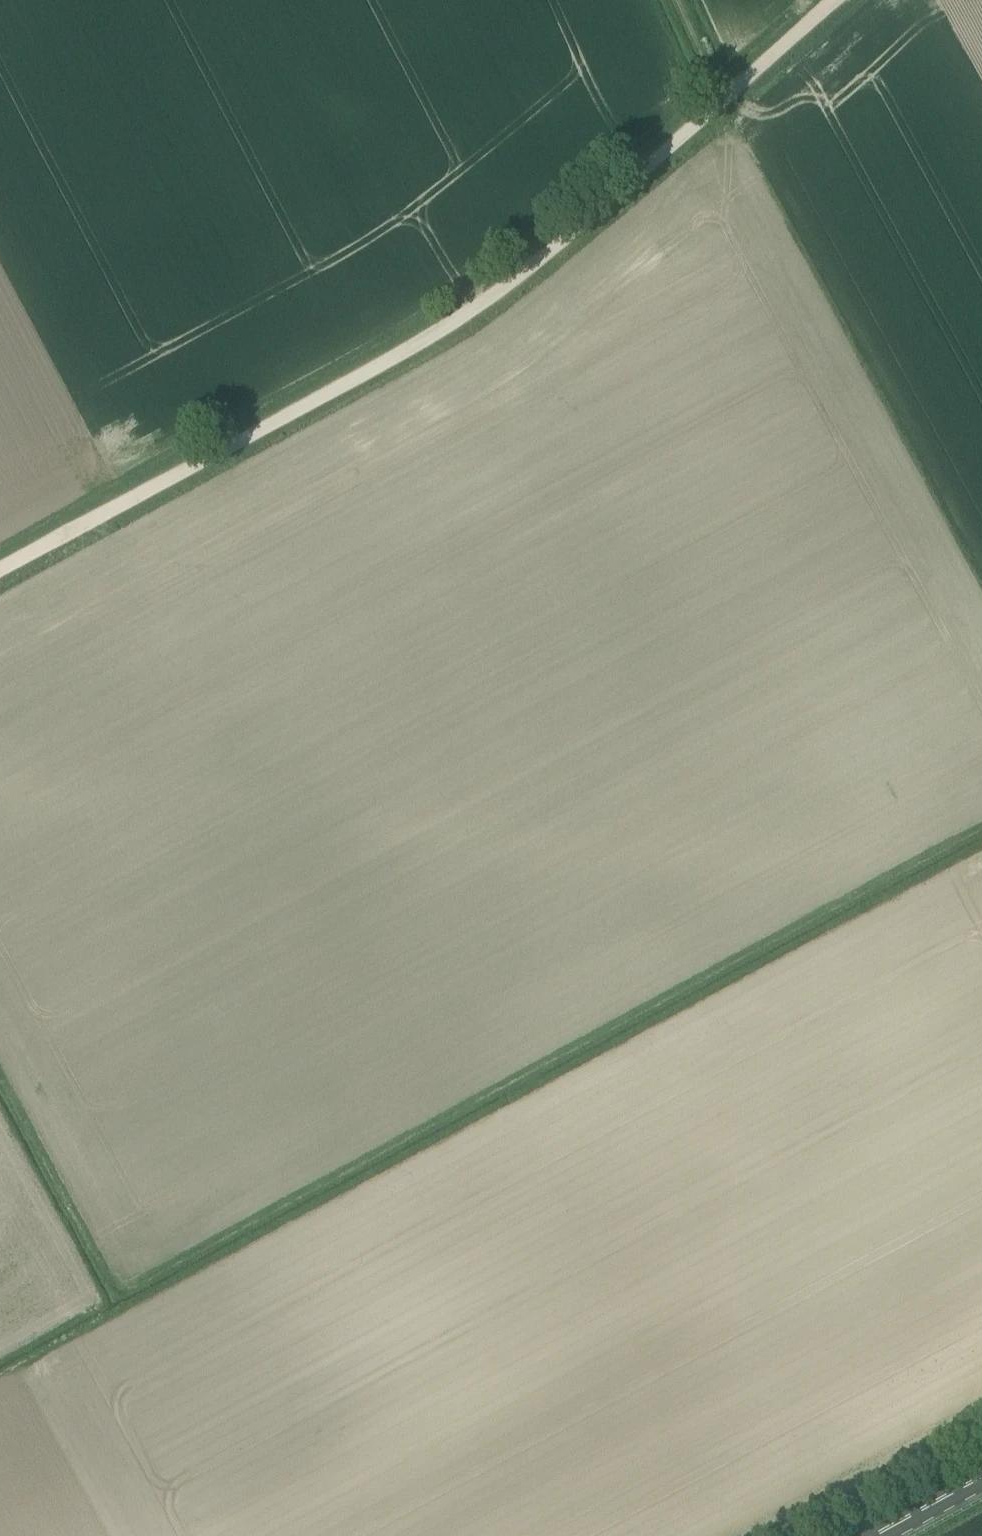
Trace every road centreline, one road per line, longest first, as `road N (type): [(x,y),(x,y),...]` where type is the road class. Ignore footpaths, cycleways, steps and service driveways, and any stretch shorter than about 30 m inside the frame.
road 1 (track): [(0,570),(478,316),(834,0)]
road 2 (primary): [(858,1535),(981,1467)]

